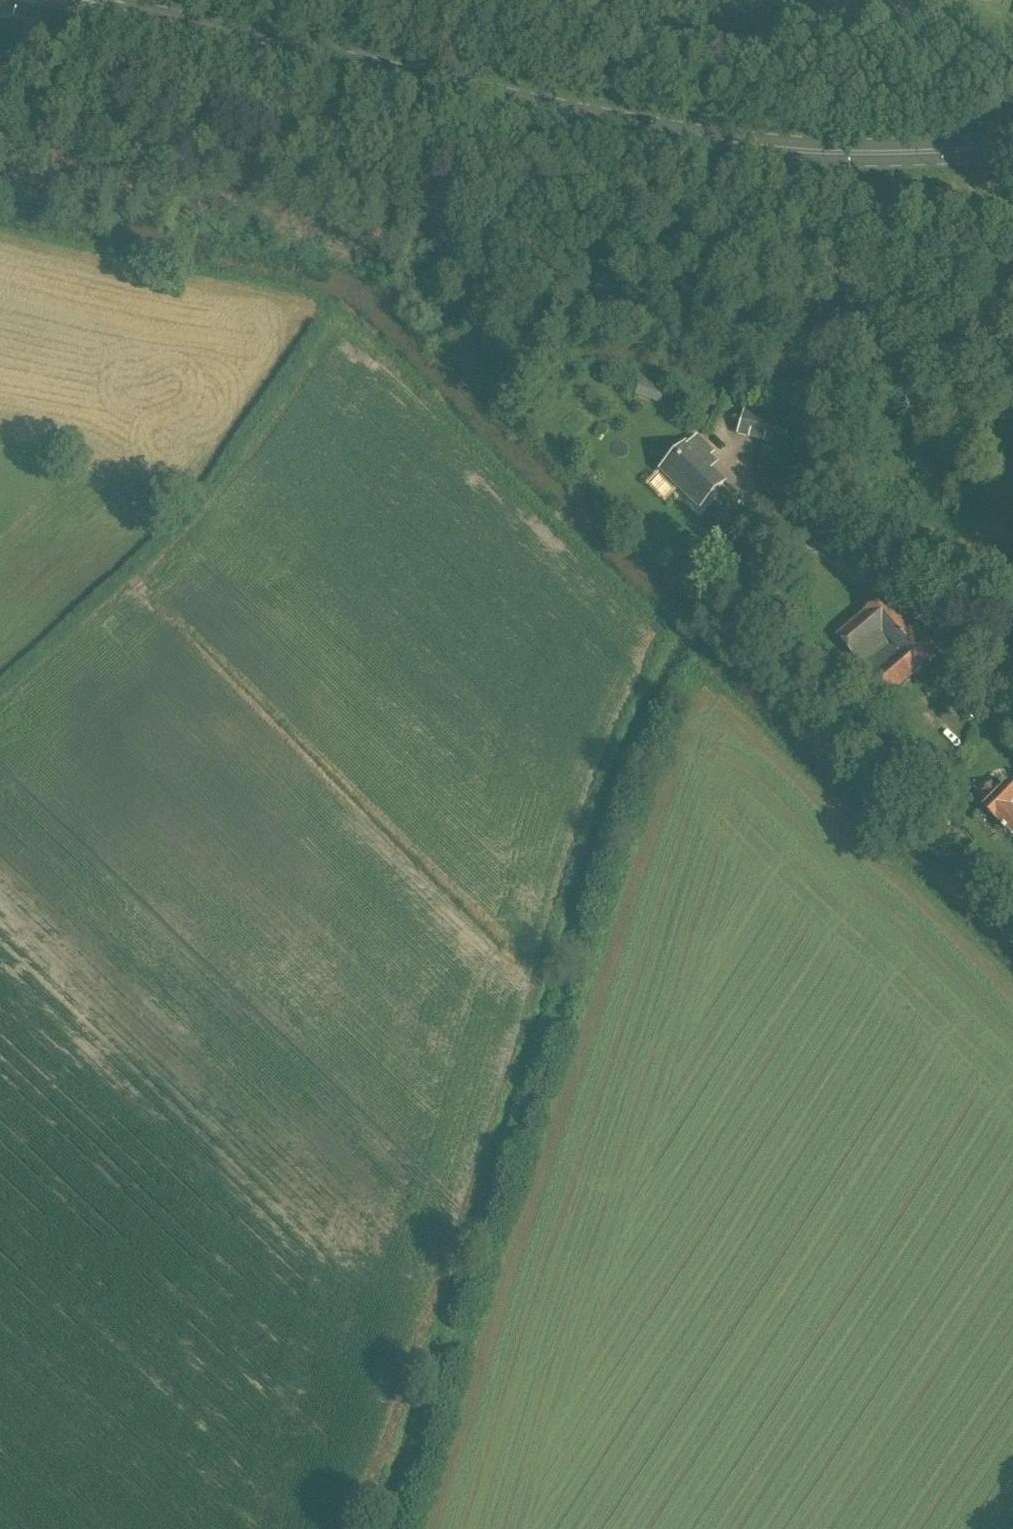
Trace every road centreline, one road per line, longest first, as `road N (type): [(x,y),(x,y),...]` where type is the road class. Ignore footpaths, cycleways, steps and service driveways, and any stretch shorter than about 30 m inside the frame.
road 1 (primary): [(53,0),(631,130),(837,152),(1012,144)]

